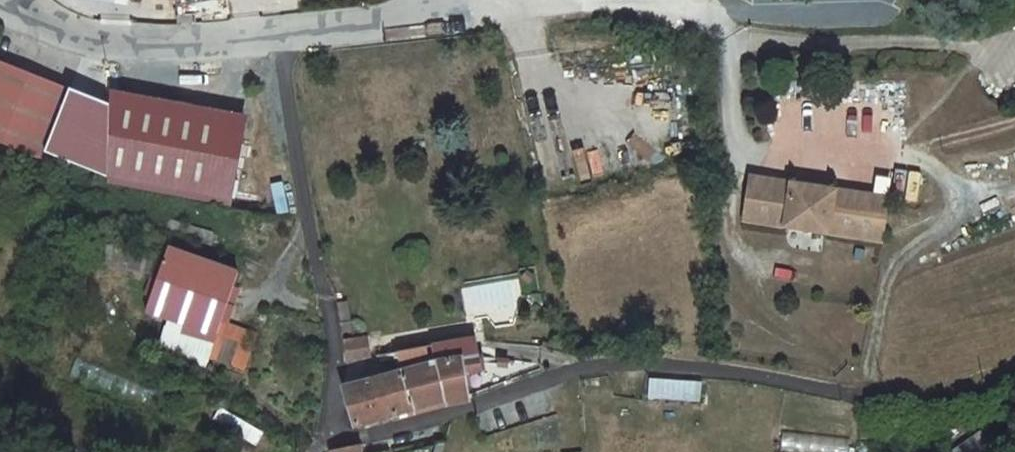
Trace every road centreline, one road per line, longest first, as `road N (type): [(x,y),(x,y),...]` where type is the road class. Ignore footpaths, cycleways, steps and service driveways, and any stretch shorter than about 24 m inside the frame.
road 1 (residential): [(280,35),(335,439),(360,441),(608,369),(686,368),(883,405),(962,397),(1014,377)]
road 2 (residential): [(29,0),(59,30),(118,42),(280,35)]
road 3 (residential): [(447,12),(683,0)]
road 4 (residential): [(280,35),(447,12)]

